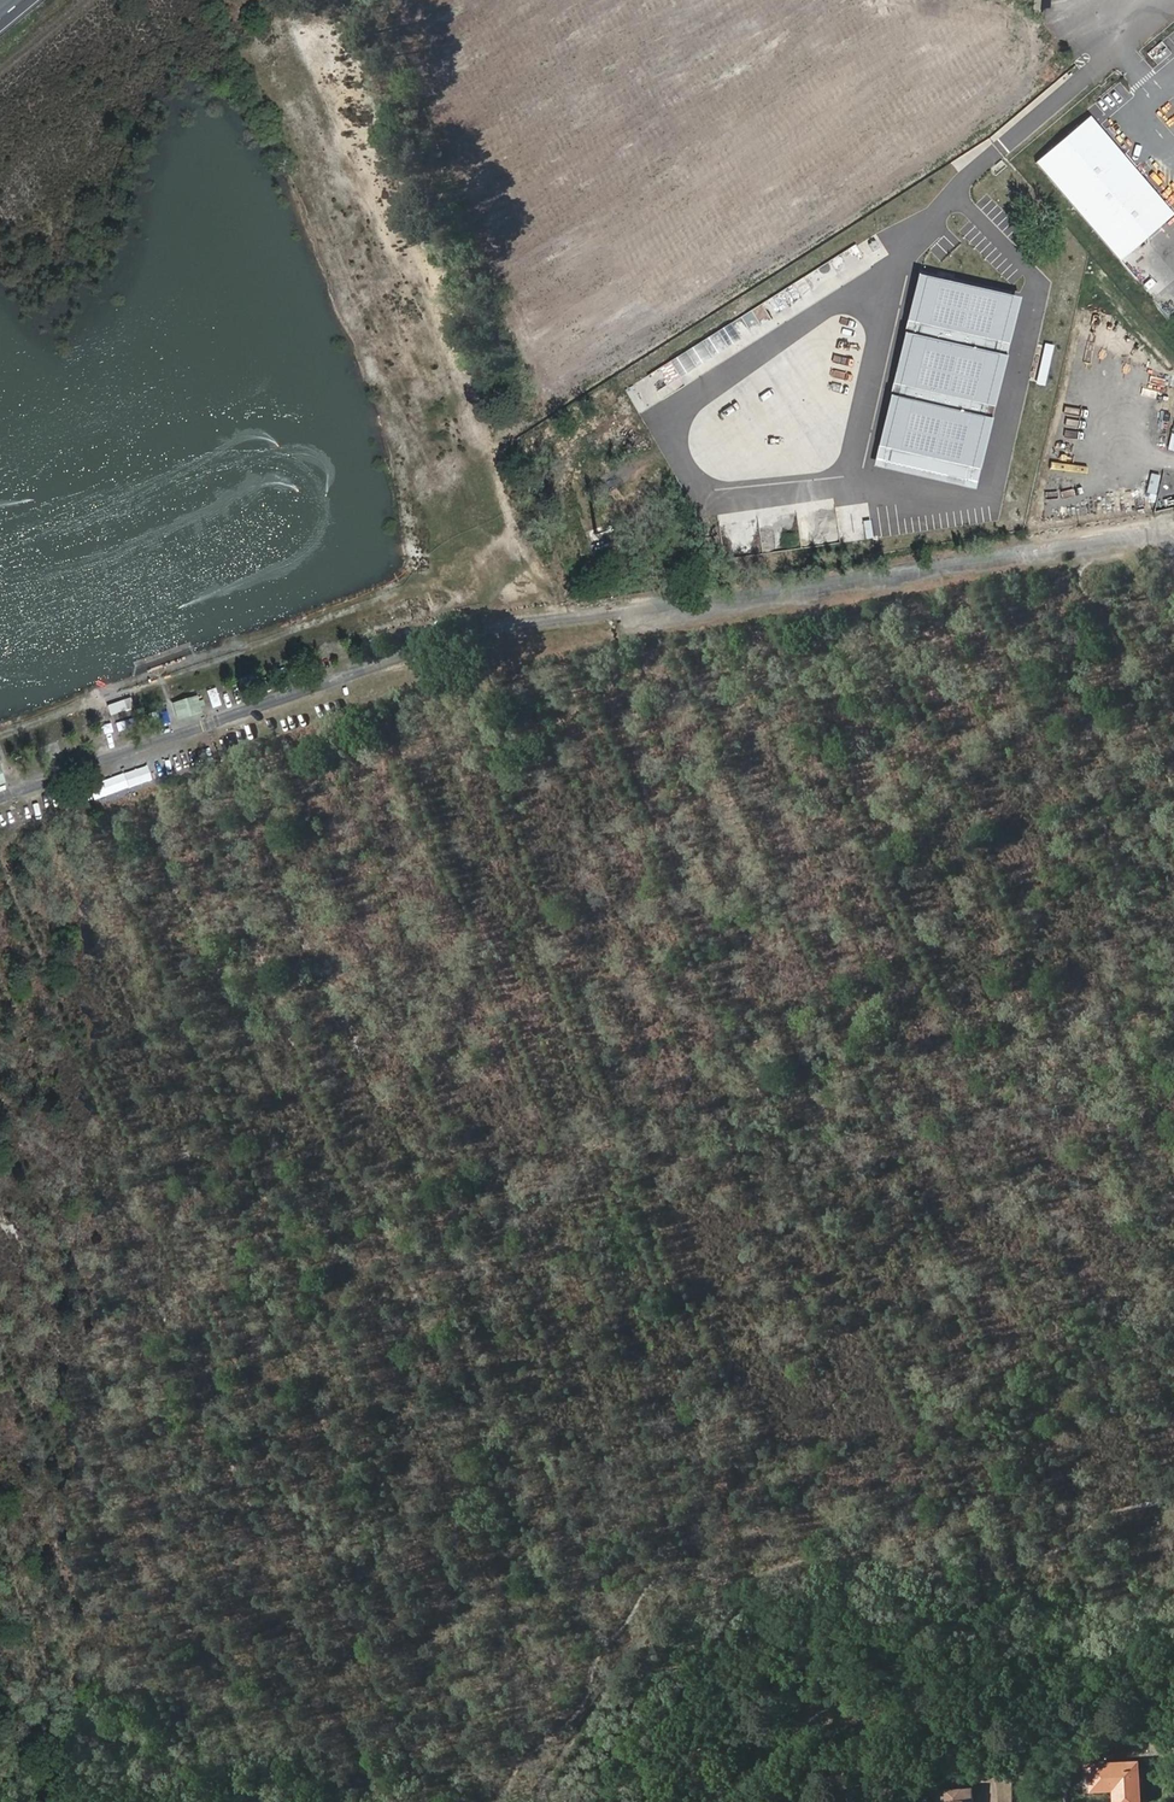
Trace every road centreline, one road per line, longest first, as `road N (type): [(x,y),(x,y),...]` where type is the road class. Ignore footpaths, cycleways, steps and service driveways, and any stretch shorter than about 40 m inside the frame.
road 1 (track): [(561,621),(325,27)]
road 2 (track): [(0,734),(405,594)]

